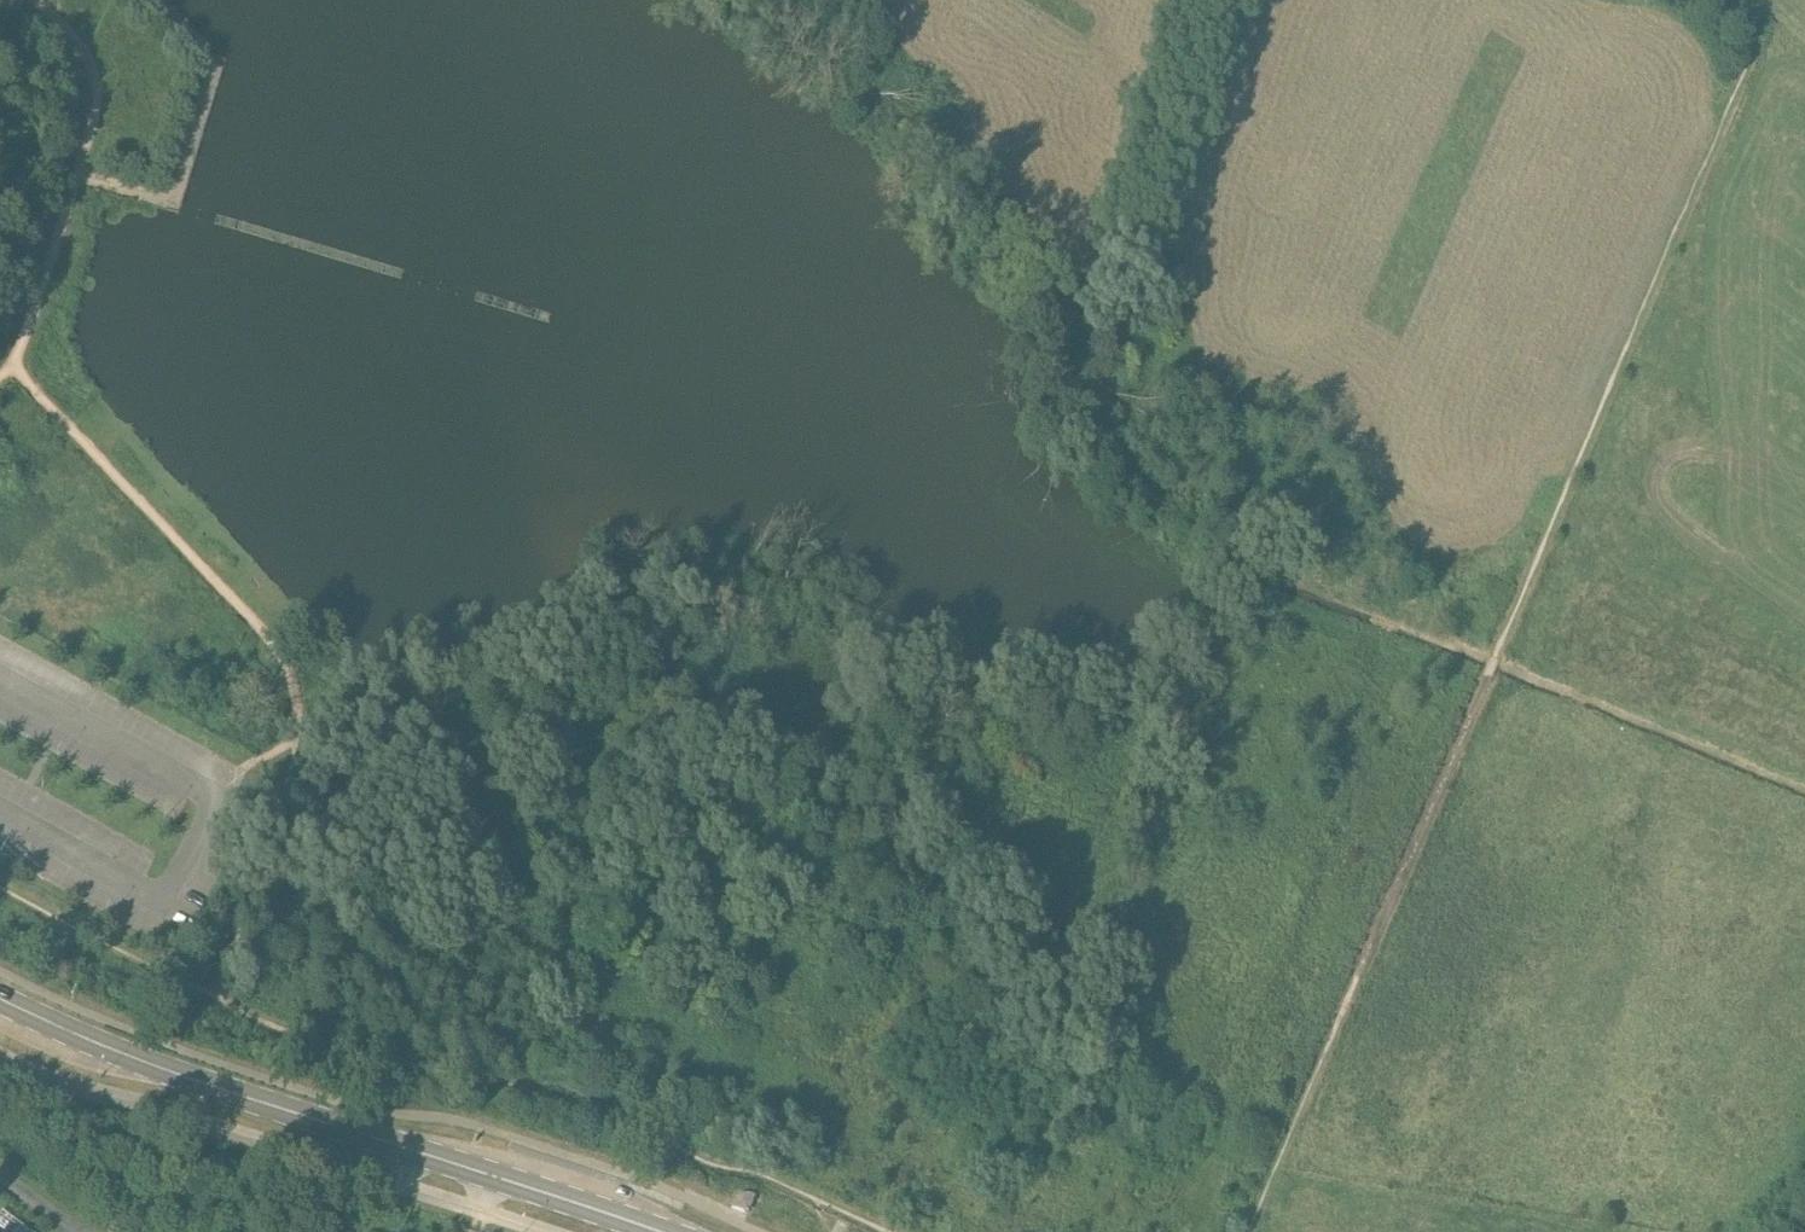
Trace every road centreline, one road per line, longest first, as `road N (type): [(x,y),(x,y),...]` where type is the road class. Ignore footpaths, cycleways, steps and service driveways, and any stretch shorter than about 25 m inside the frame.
road 1 (track): [(1702,0),(1761,39),(1248,1231)]
road 2 (secondary): [(435,1156),(152,1066),(0,998)]
road 3 (secondary): [(435,1156),(657,1231)]

